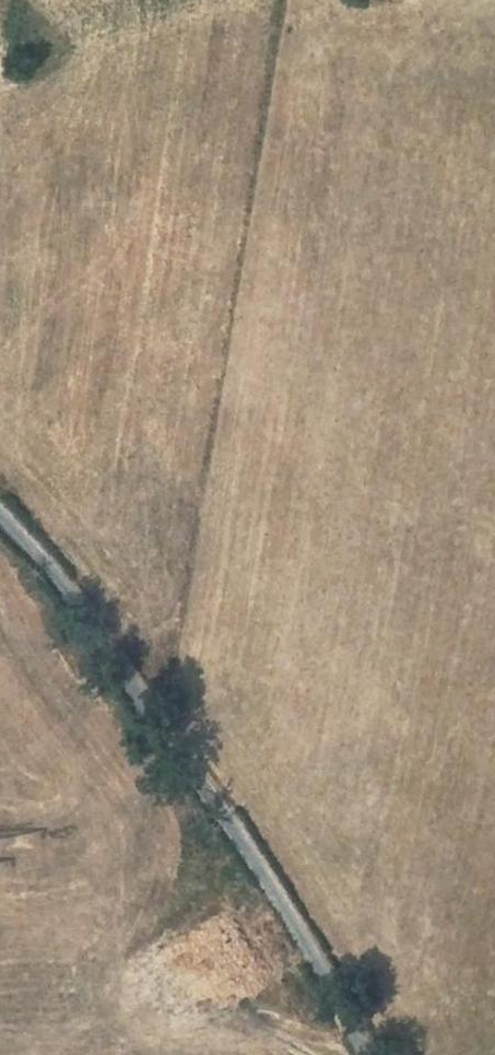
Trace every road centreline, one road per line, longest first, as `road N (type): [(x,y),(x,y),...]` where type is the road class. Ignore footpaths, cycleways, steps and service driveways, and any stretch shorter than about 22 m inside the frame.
road 1 (unclassified): [(0,515),(128,670),(377,1054)]

